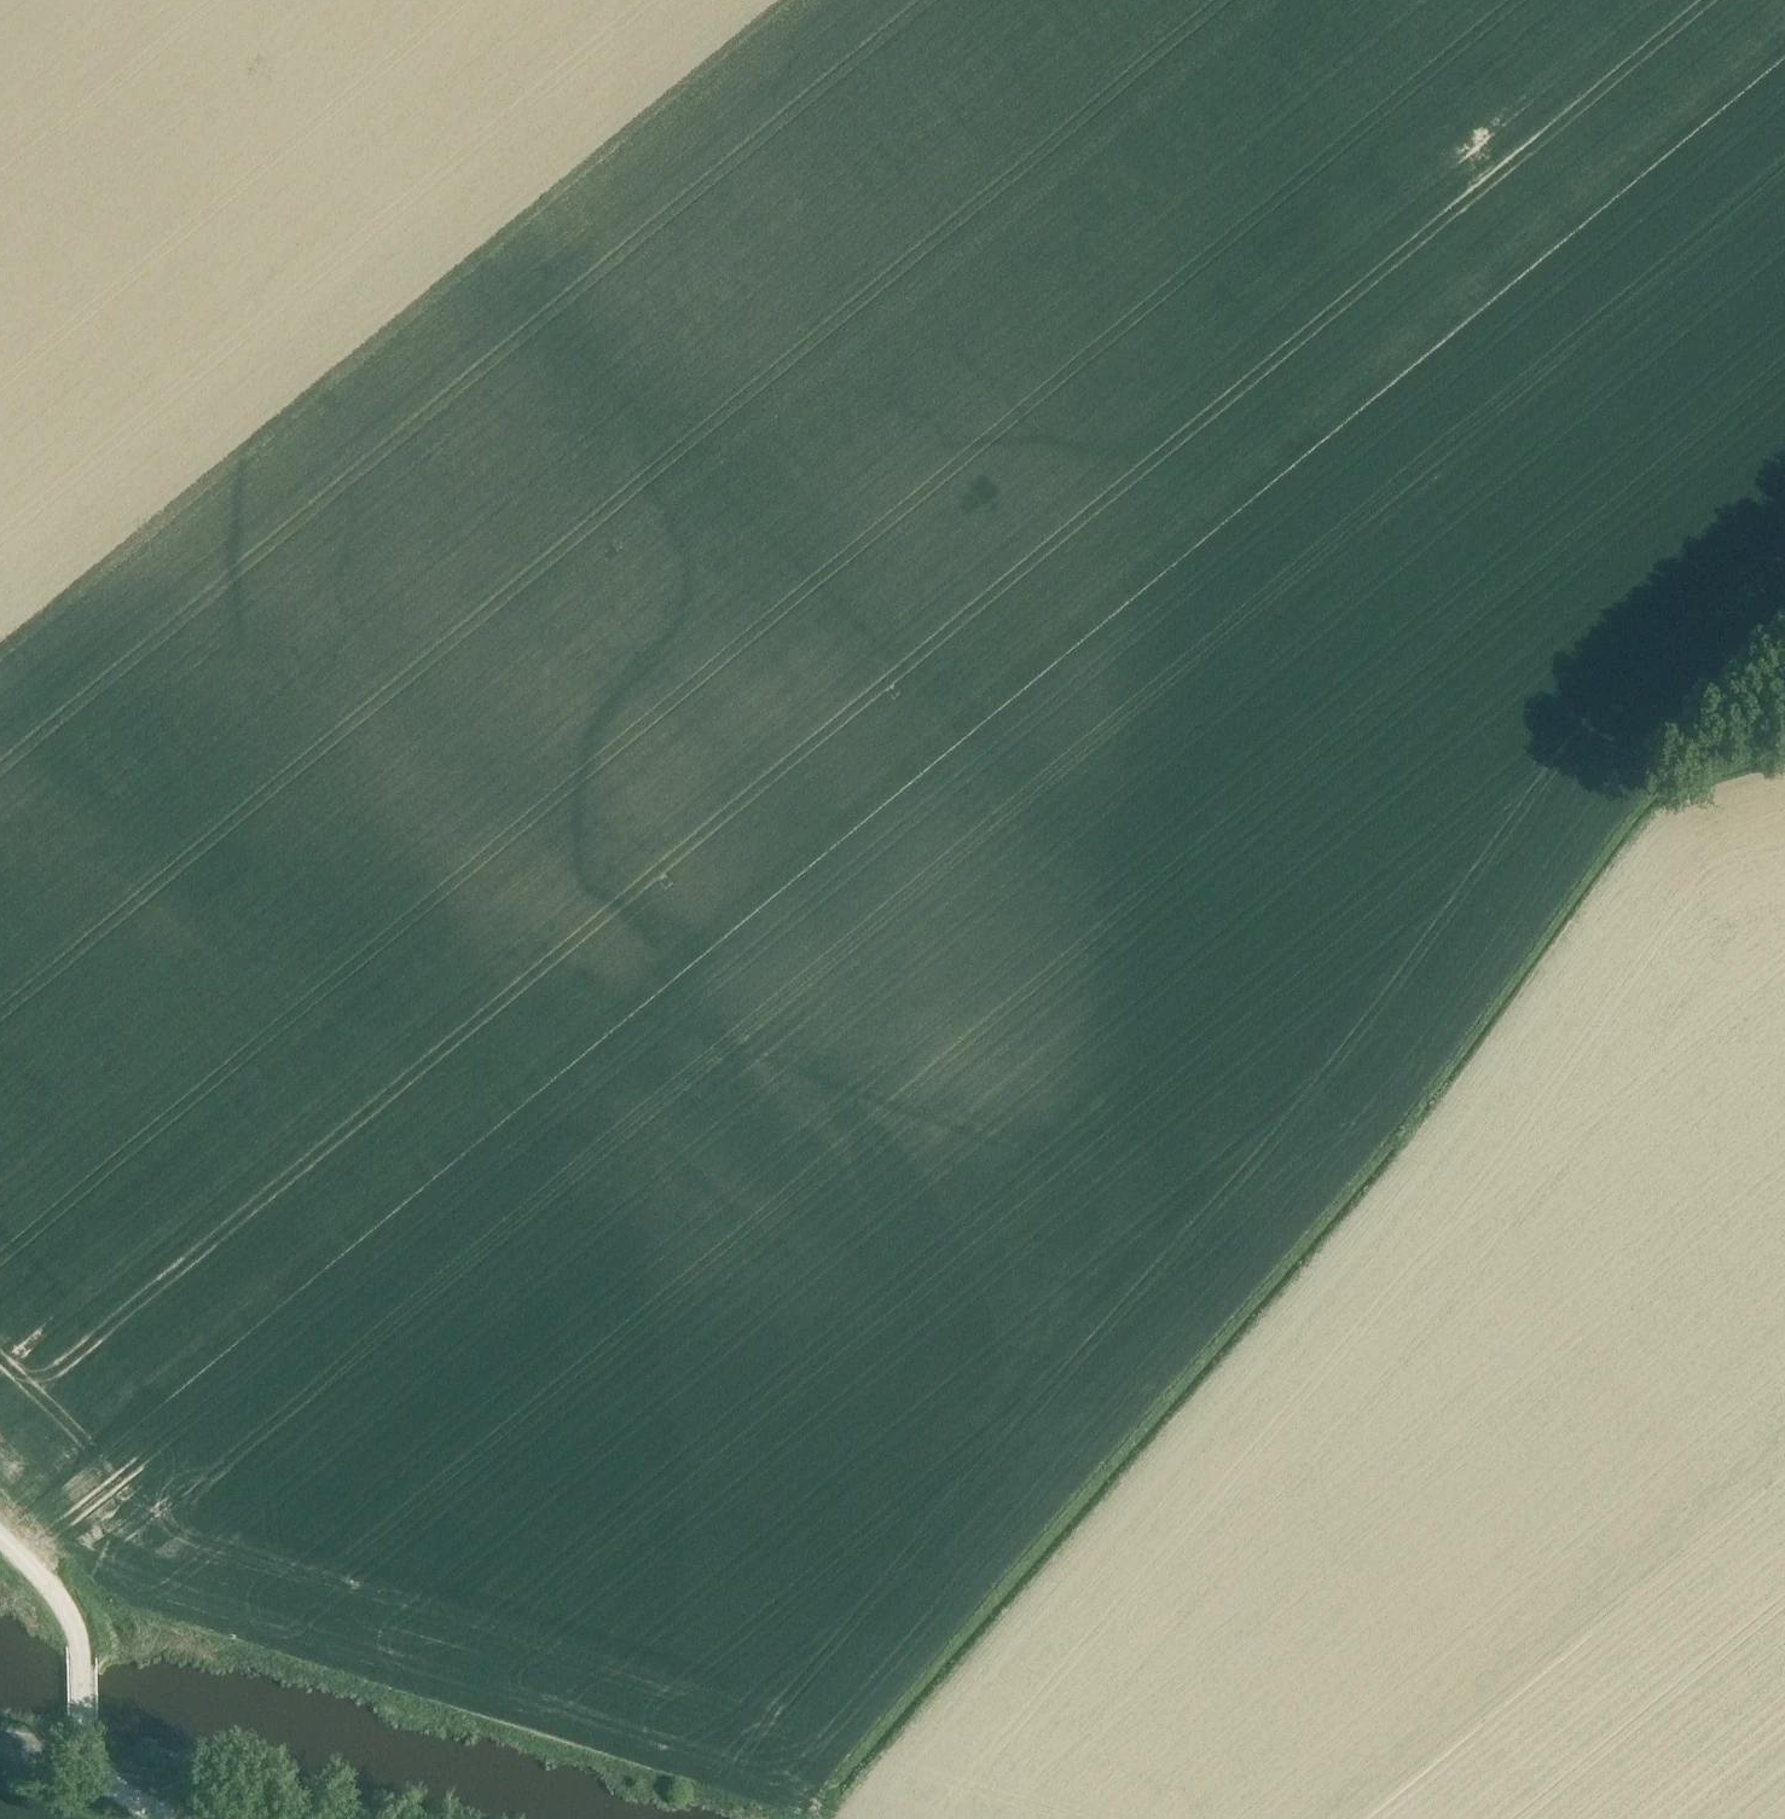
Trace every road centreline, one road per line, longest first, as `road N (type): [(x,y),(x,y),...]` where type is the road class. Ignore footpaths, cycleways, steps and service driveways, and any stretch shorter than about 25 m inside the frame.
road 1 (unclassified): [(174,1818),(119,1791),(90,1756),(74,1625),(0,1538)]

